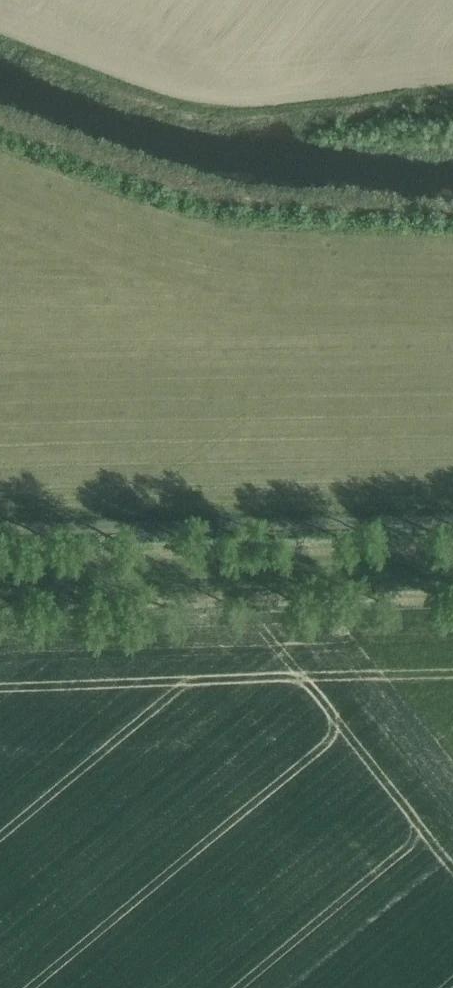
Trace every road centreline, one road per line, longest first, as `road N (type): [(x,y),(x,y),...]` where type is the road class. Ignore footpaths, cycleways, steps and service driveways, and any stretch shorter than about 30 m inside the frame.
road 1 (track): [(452,521),(0,527)]

